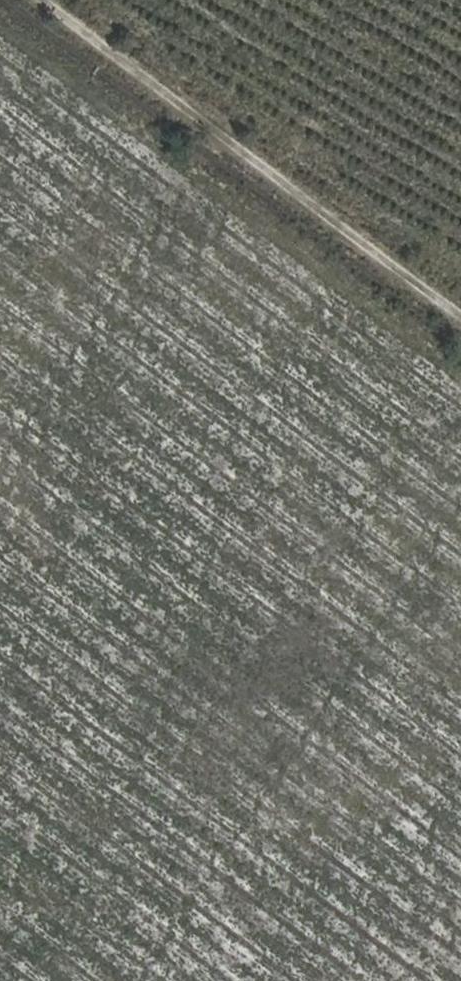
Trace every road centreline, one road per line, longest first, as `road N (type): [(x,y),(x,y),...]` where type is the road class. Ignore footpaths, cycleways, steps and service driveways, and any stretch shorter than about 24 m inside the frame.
road 1 (track): [(460,317),(41,0)]

